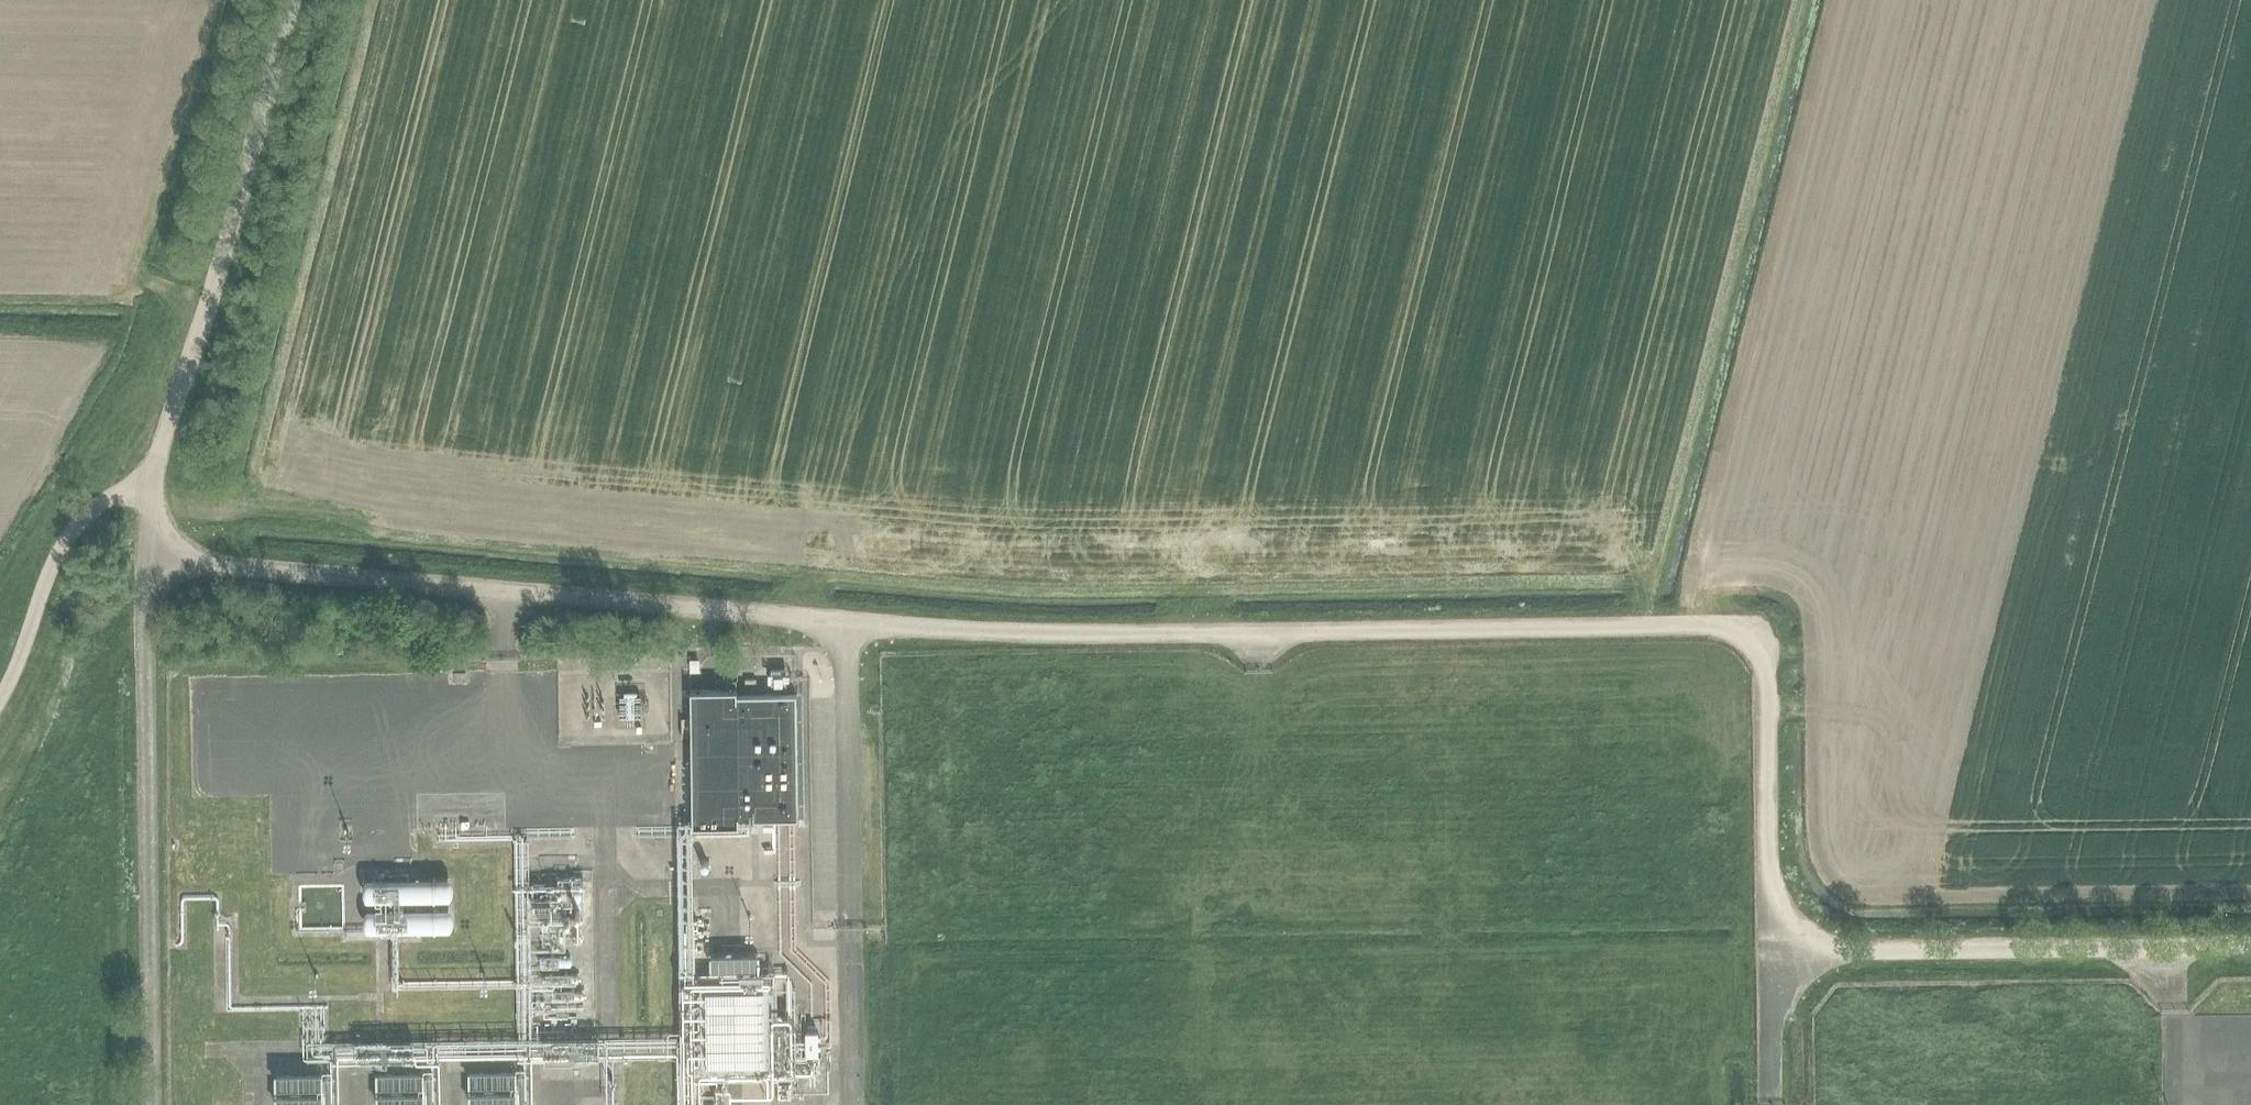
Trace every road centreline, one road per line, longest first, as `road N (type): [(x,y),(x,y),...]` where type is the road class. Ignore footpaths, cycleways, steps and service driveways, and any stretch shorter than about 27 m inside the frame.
road 1 (unclassified): [(0,700),(64,540),(149,470),(167,433),(292,0)]

